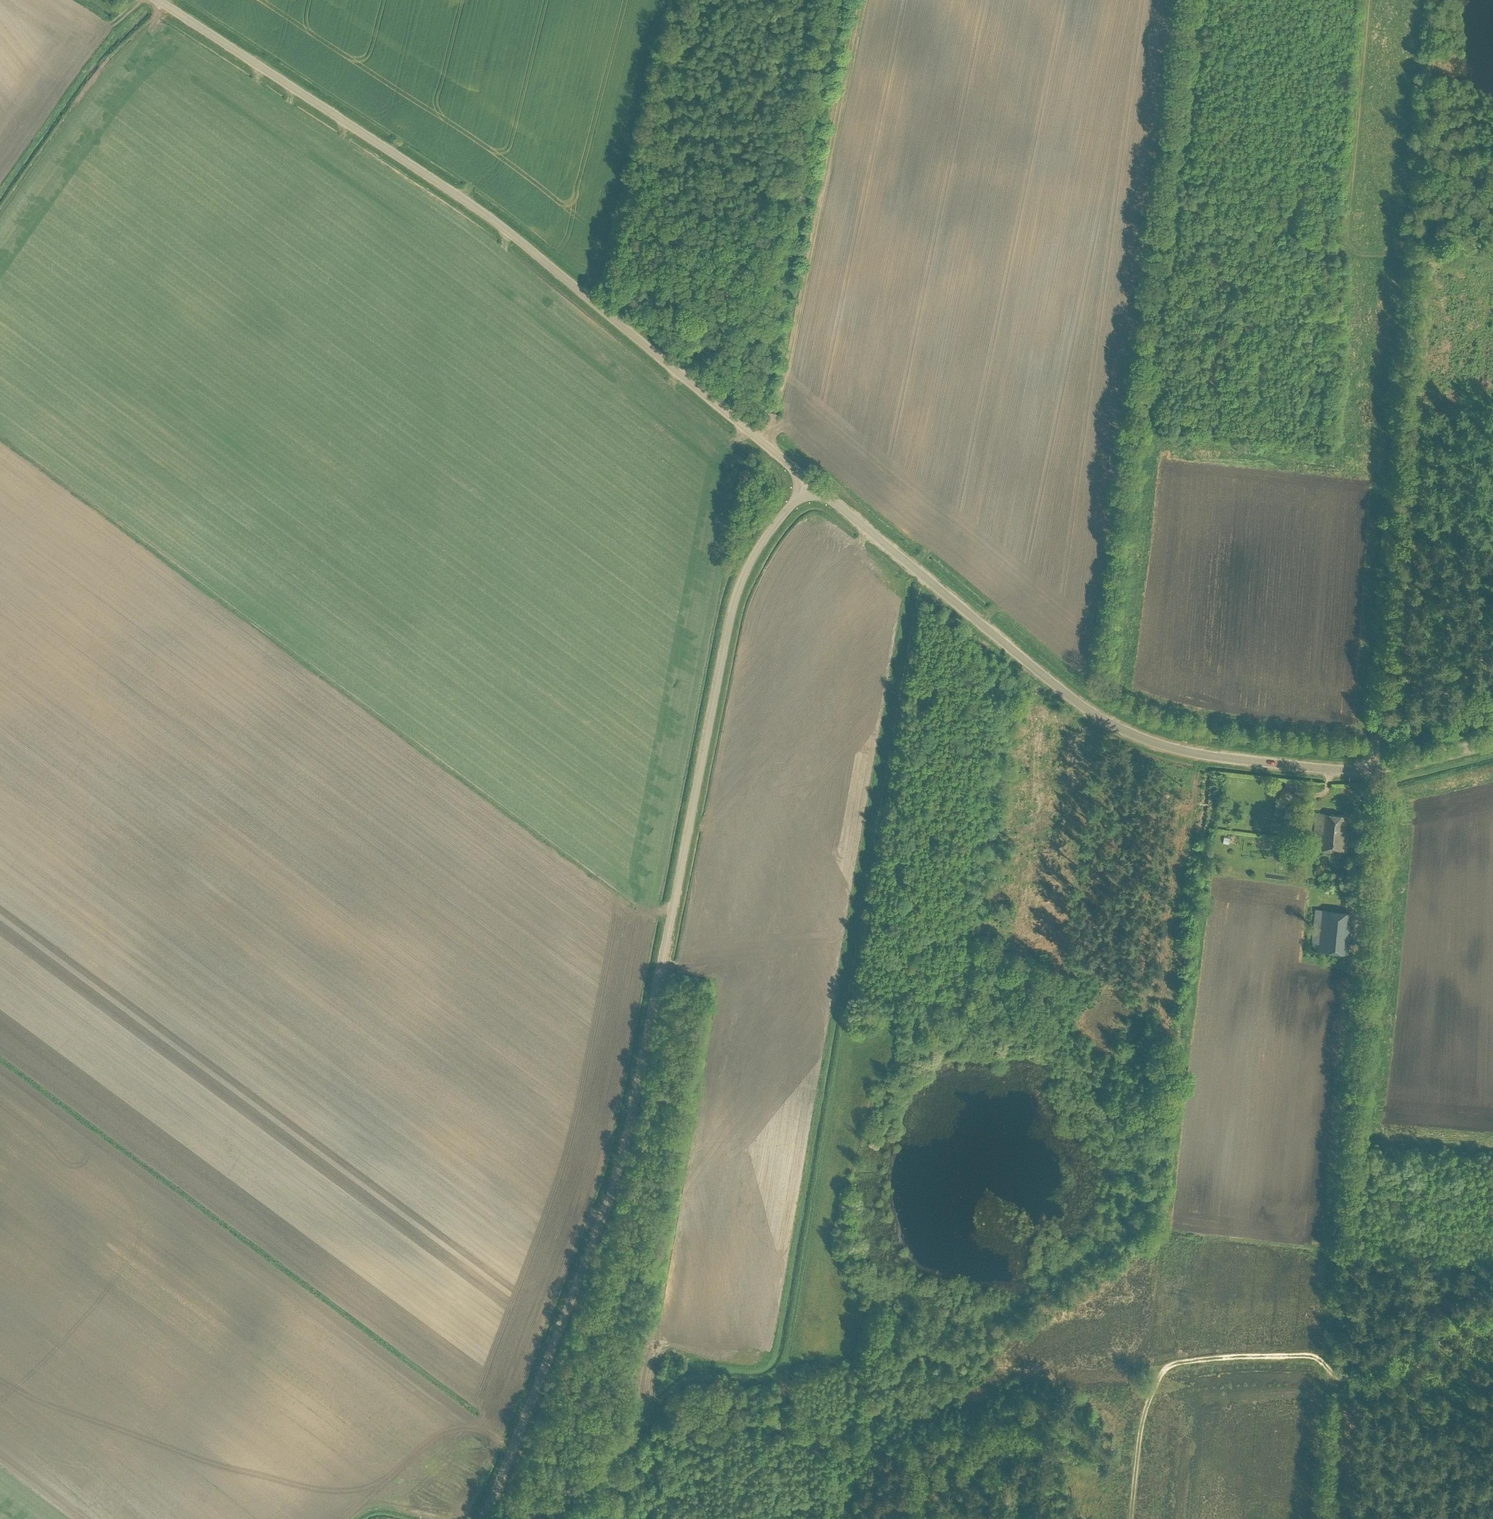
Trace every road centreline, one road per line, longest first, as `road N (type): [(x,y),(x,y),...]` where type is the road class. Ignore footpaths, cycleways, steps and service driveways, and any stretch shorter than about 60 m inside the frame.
road 1 (track): [(1370,0),(1350,251),(1417,258),(1347,1154)]
road 2 (unclassified): [(482,1518),(611,1193),(737,588),(776,522),(813,483)]
road 3 (tertiary): [(813,483),(467,200),(159,0)]
road 4 (tertiary): [(813,483),(1078,703),(1153,742),(1233,759),(1377,769),(1492,741)]
road 5 (track): [(858,0),(767,448)]
road 6 (track): [(1131,1518),(1147,1401),(1166,1367),(1286,1356),(1313,1356),(1330,1367)]
road 7 (track): [(846,1518),(854,1463),(849,1443),(767,1417),(648,1407)]
road 8 (track): [(1330,1367),(1347,1154)]
road 9 (track): [(1329,1379),(1390,1360),(1492,1297)]
road 10 (track): [(648,1407),(531,1518)]
road 11 (track): [(1318,1518),(1330,1367)]

